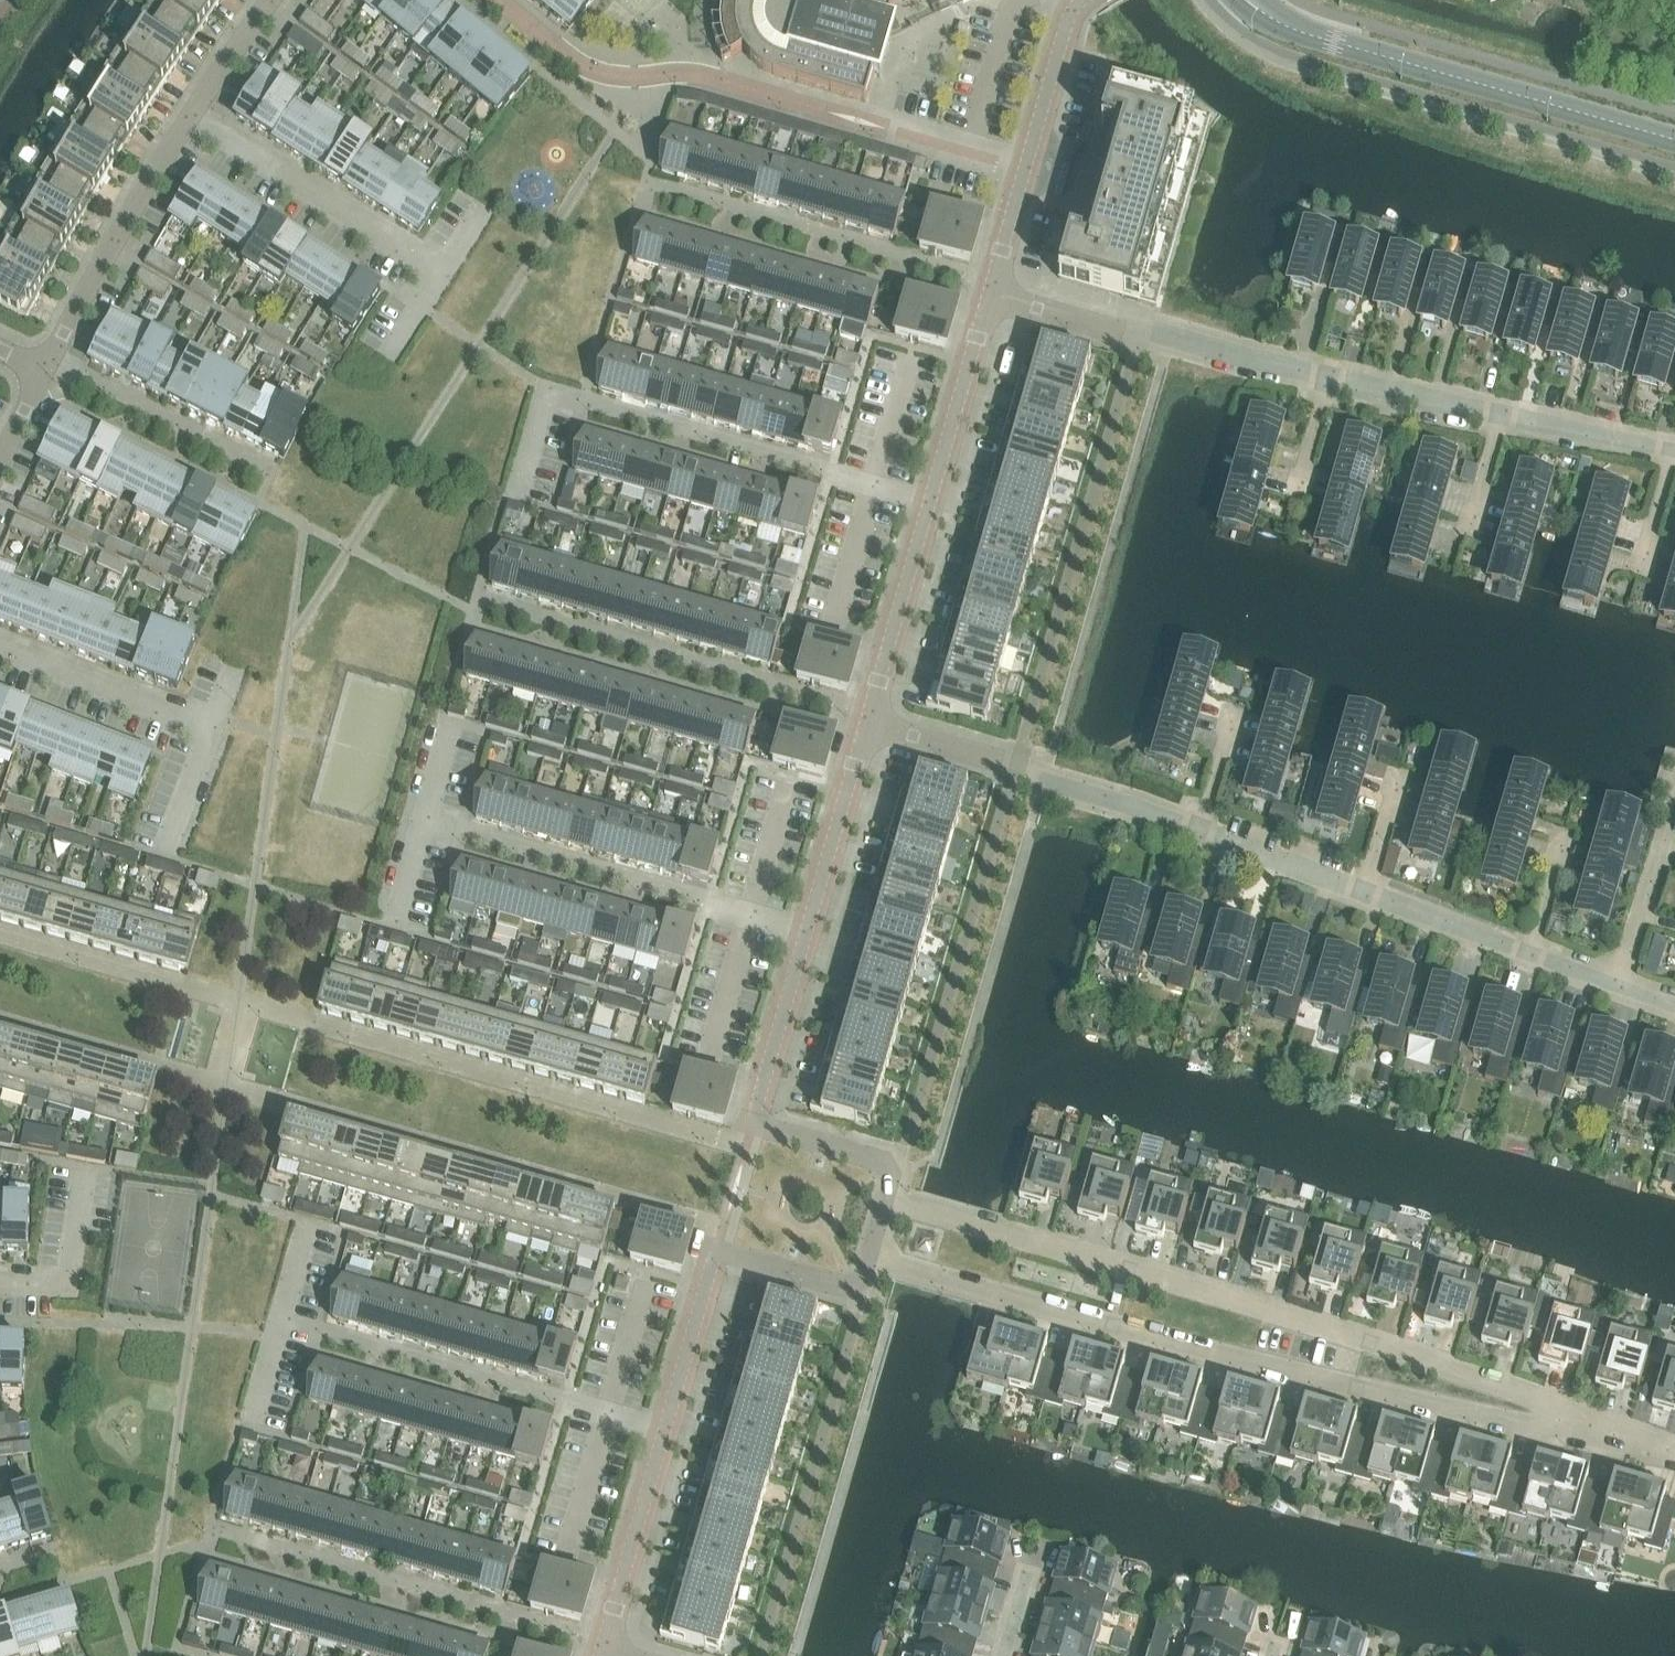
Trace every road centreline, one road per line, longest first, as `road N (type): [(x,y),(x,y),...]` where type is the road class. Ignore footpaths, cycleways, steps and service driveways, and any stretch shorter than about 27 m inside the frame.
road 1 (residential): [(869,1257),(1499,1420),(1540,1412)]
road 2 (residential): [(1540,1412),(1502,1386),(886,1194)]
road 3 (residential): [(930,501),(560,392),(546,399),(520,489)]
road 4 (tertiary): [(1674,141),(1307,34),(1250,0)]
road 5 (residential): [(666,1427),(280,1317)]
road 6 (residential): [(807,931),(426,822)]
road 7 (residential): [(886,1194),(889,1173),(876,1158),(753,1124),(807,931)]
road 8 (residential): [(666,1427),(718,1249),(837,1284),(857,1276),(869,1257)]
road 9 (residential): [(867,723),(1000,760),(1053,786),(1197,830)]
road 10 (residential): [(990,294),(1326,376)]
road 11 (residential): [(990,294),(1077,3)]
road 12 (residential): [(43,372),(193,115)]
road 13 (residential): [(193,115),(440,274)]
road 14 (residential): [(602,1655),(666,1427)]
road 15 (residential): [(867,723),(930,501)]
road 16 (residential): [(0,646),(211,729)]
road 17 (residential): [(807,931),(867,723)]
road 18 (residential): [(930,501),(990,294)]
road 19 (residential): [(1616,985),(1674,803)]
road 20 (residential): [(0,1285),(57,1288),(69,1278),(86,1166)]
road 21 (residential): [(1364,891),(1531,953)]
road 22 (residential): [(1326,376),(1500,414)]
road 23 (residential): [(1197,830),(1364,891)]
road 24 (residential): [(1500,414),(1672,450)]
road 25 (residential): [(1672,1453),(1540,1412)]
road 26 (residential): [(211,729),(164,858)]
road 27 (residential): [(193,115),(267,0)]
road 28 (residential): [(1235,712),(1197,830)]
road 29 (residential): [(1564,835),(1531,953)]
road 30 (residential): [(1398,775),(1364,891)]
road 31 (residential): [(1468,530),(1500,414)]

